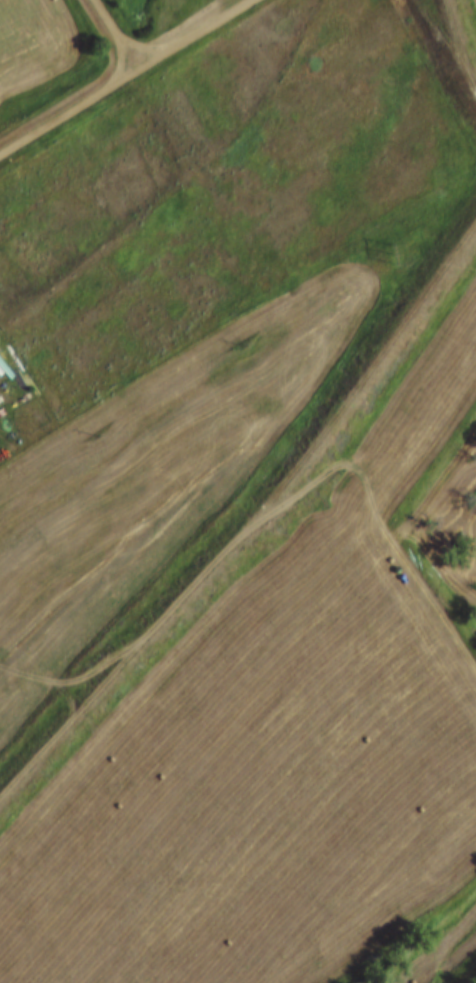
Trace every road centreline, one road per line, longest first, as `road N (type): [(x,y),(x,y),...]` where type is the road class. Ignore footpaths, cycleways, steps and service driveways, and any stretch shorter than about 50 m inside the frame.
road 1 (track): [(475,210),(274,488),(0,790)]
road 2 (residential): [(0,154),(247,0)]

